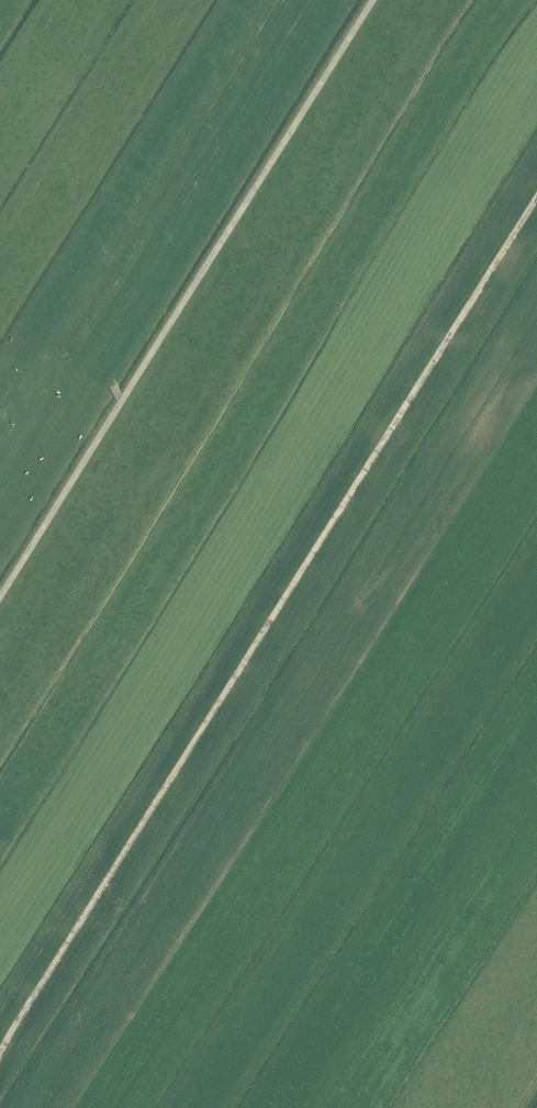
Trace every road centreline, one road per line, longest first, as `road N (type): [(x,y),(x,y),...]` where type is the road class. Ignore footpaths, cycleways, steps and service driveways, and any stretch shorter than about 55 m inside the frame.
road 1 (track): [(0,1058),(536,197)]
road 2 (track): [(0,597),(375,0)]

